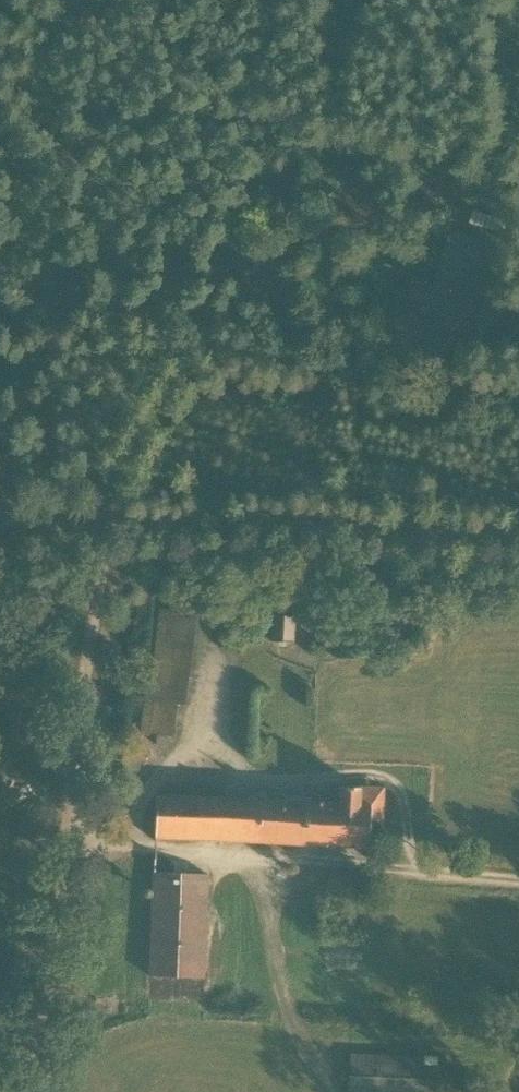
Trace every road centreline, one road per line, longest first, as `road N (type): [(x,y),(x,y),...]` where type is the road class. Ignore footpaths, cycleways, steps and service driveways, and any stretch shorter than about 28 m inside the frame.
road 1 (track): [(68,840),(107,524),(101,483),(41,310)]
road 2 (unclassified): [(0,522),(518,539)]
road 3 (track): [(68,840),(518,882)]
road 4 (track): [(10,1091),(50,966),(68,840)]
road 5 (track): [(101,483),(238,297)]
road 6 (track): [(41,310),(0,169)]

